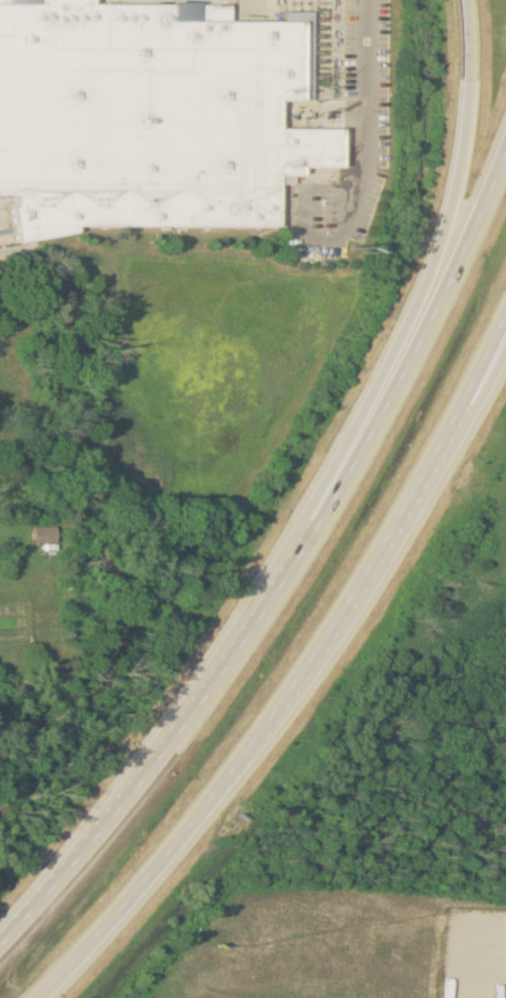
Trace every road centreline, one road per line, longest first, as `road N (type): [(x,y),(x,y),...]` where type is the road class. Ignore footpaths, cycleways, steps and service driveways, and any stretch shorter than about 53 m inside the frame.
road 1 (motorway): [(505,146),(356,459),(204,690),(114,810),(0,940)]
road 2 (motorway): [(42,997),(263,724),(410,495),(505,307)]
road 3 (motorway): [(464,0),(462,126),(441,229),(423,282),(263,602)]
road 4 (motorway): [(410,495),(505,345)]

